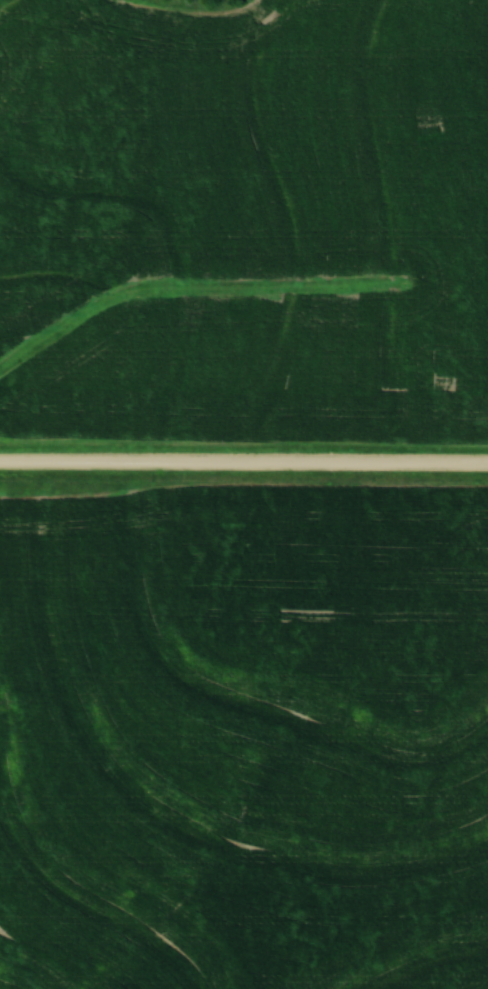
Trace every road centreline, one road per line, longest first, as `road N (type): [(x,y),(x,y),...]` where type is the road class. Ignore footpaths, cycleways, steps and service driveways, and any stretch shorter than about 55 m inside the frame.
road 1 (residential): [(487,468),(0,467)]

